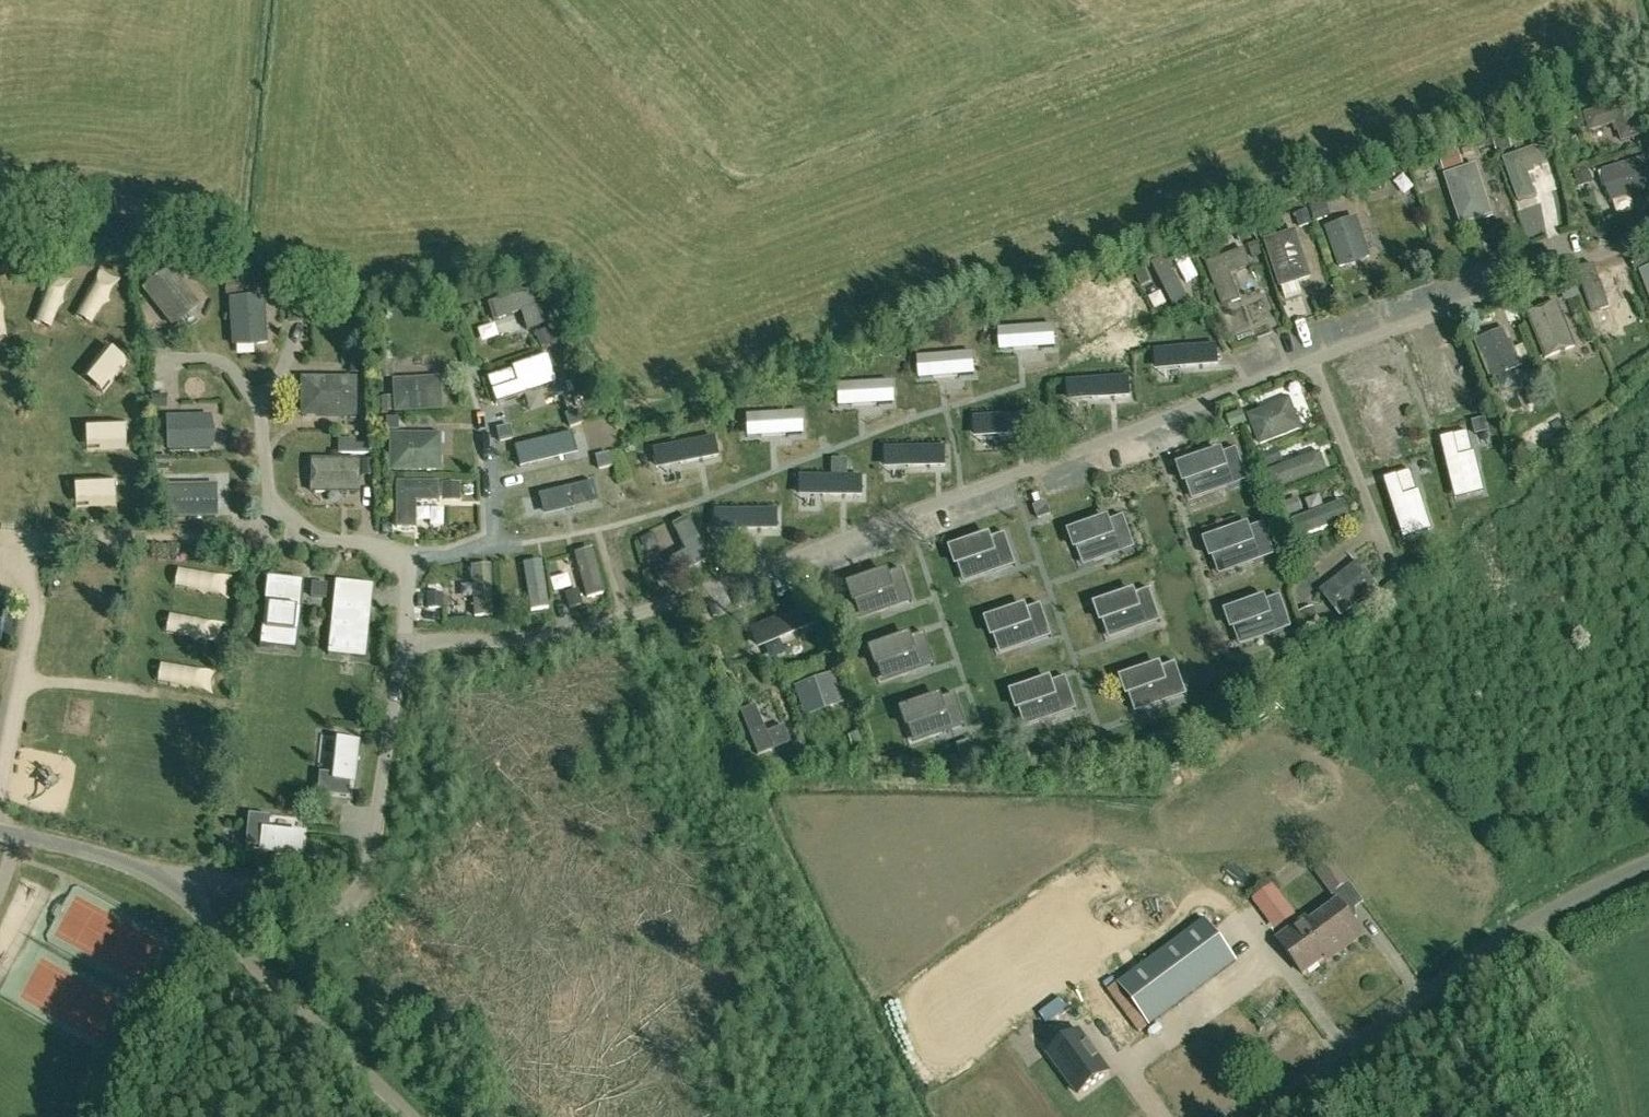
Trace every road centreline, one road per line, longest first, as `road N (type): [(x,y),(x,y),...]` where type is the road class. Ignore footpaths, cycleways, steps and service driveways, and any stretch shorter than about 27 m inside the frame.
road 1 (residential): [(408,649),(581,634),(1151,426)]
road 2 (unclassified): [(1259,1116),(1525,926),(1648,862)]
road 3 (residential): [(164,882),(212,882),(306,912),(339,907),(355,893),(373,846),(408,649)]
road 4 (residential): [(1314,361),(1648,236)]
road 5 (unclassified): [(411,1116),(164,882)]
road 6 (residential): [(1151,426),(1236,655)]
road 7 (residential): [(1314,361),(1390,551)]
road 8 (residential): [(1151,426),(1314,361)]
road 9 (unclassified): [(164,882),(102,857),(0,834)]

